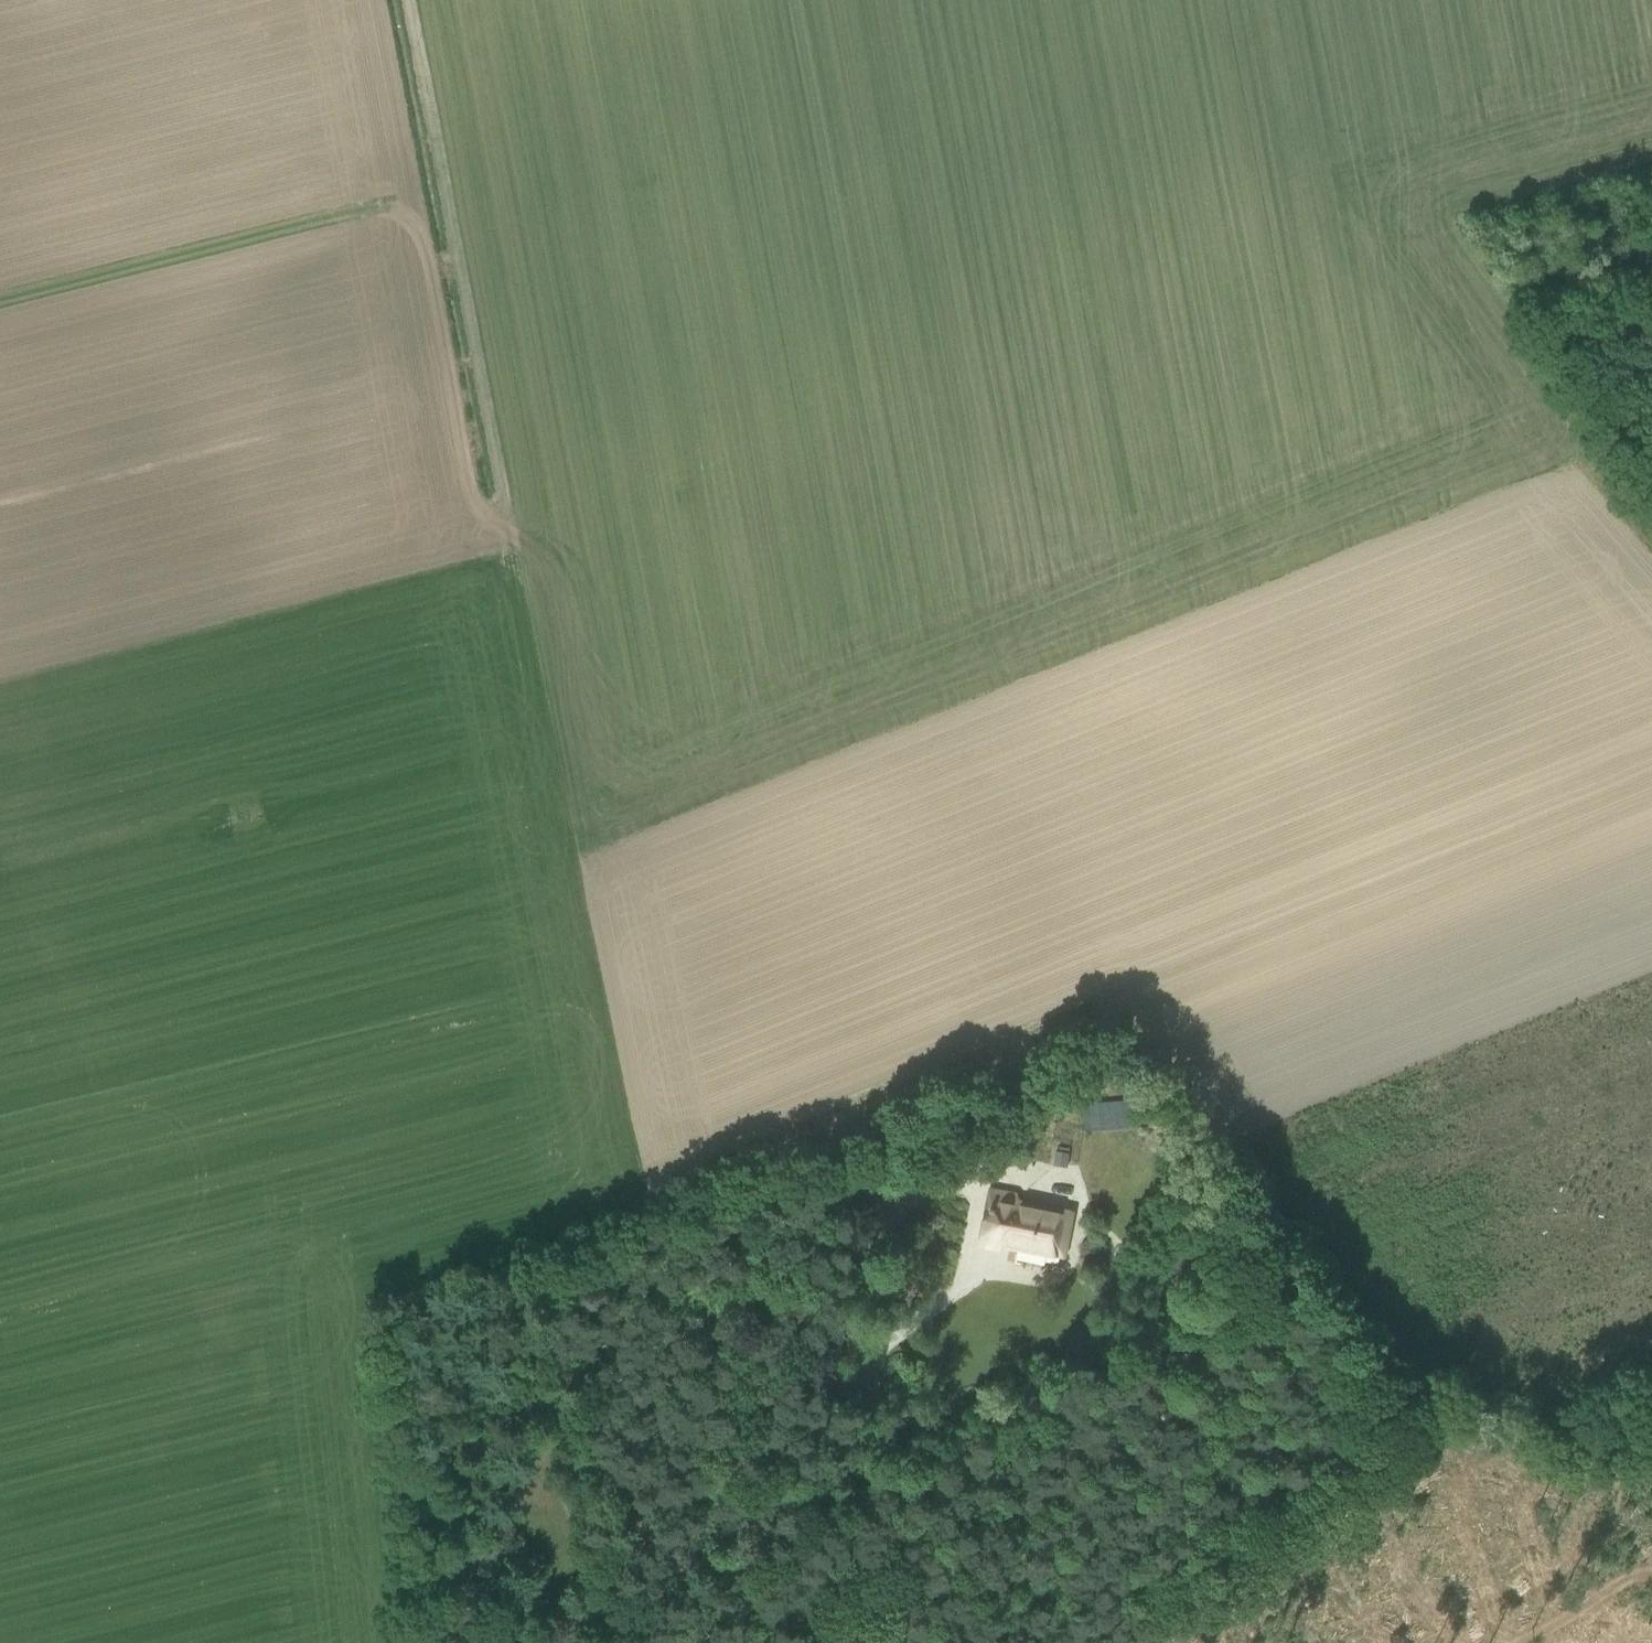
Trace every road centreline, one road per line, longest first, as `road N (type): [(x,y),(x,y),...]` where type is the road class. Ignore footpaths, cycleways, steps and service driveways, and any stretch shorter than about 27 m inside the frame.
road 1 (unclassified): [(638,1642),(537,1315)]
road 2 (unclassified): [(959,1642),(945,1589),(888,1473),(870,1365)]

